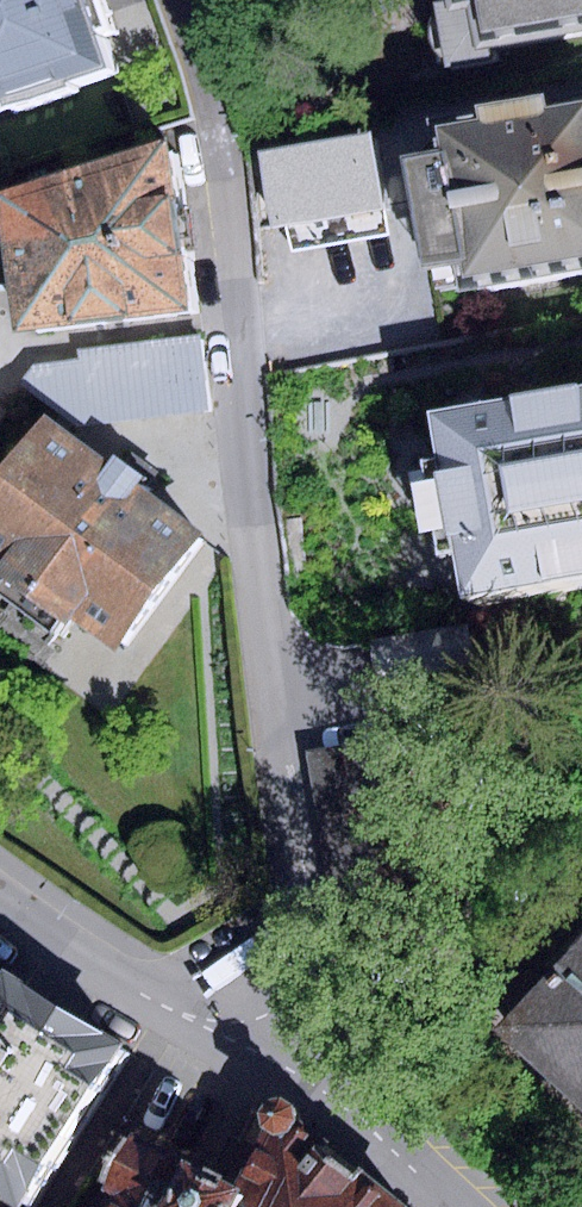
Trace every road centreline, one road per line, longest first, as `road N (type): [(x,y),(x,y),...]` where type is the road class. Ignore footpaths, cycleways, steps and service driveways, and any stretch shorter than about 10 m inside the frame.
road 1 (residential): [(176,0),(224,180),(273,666),(311,939),(290,1031),(266,1055)]
road 2 (residential): [(0,894),(161,1002),(266,1055)]
road 3 (residential): [(266,1055),(440,1206)]

